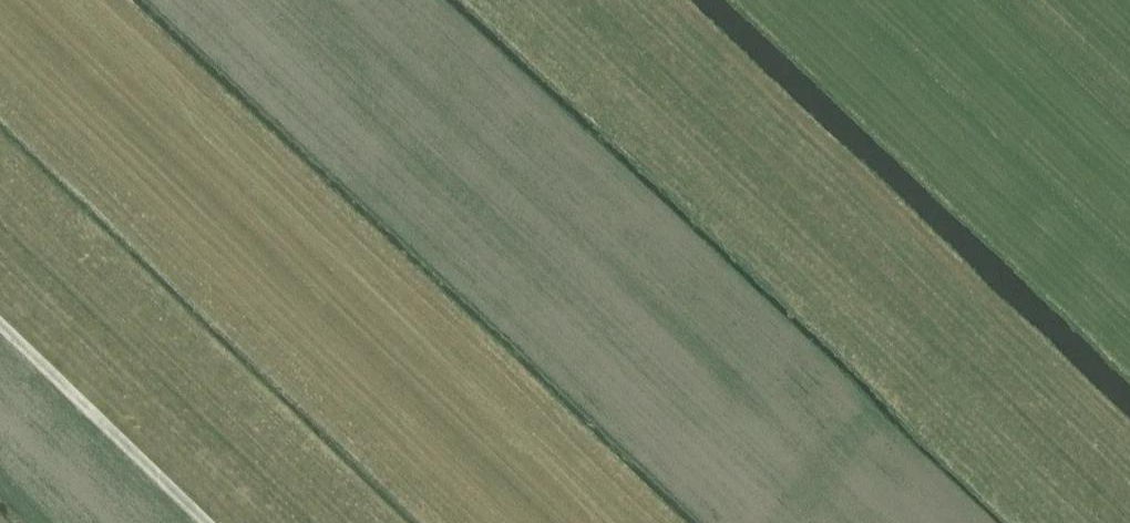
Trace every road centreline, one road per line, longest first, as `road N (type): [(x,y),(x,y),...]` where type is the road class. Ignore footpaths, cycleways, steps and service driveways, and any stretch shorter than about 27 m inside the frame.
road 1 (track): [(207,522),(0,323)]

